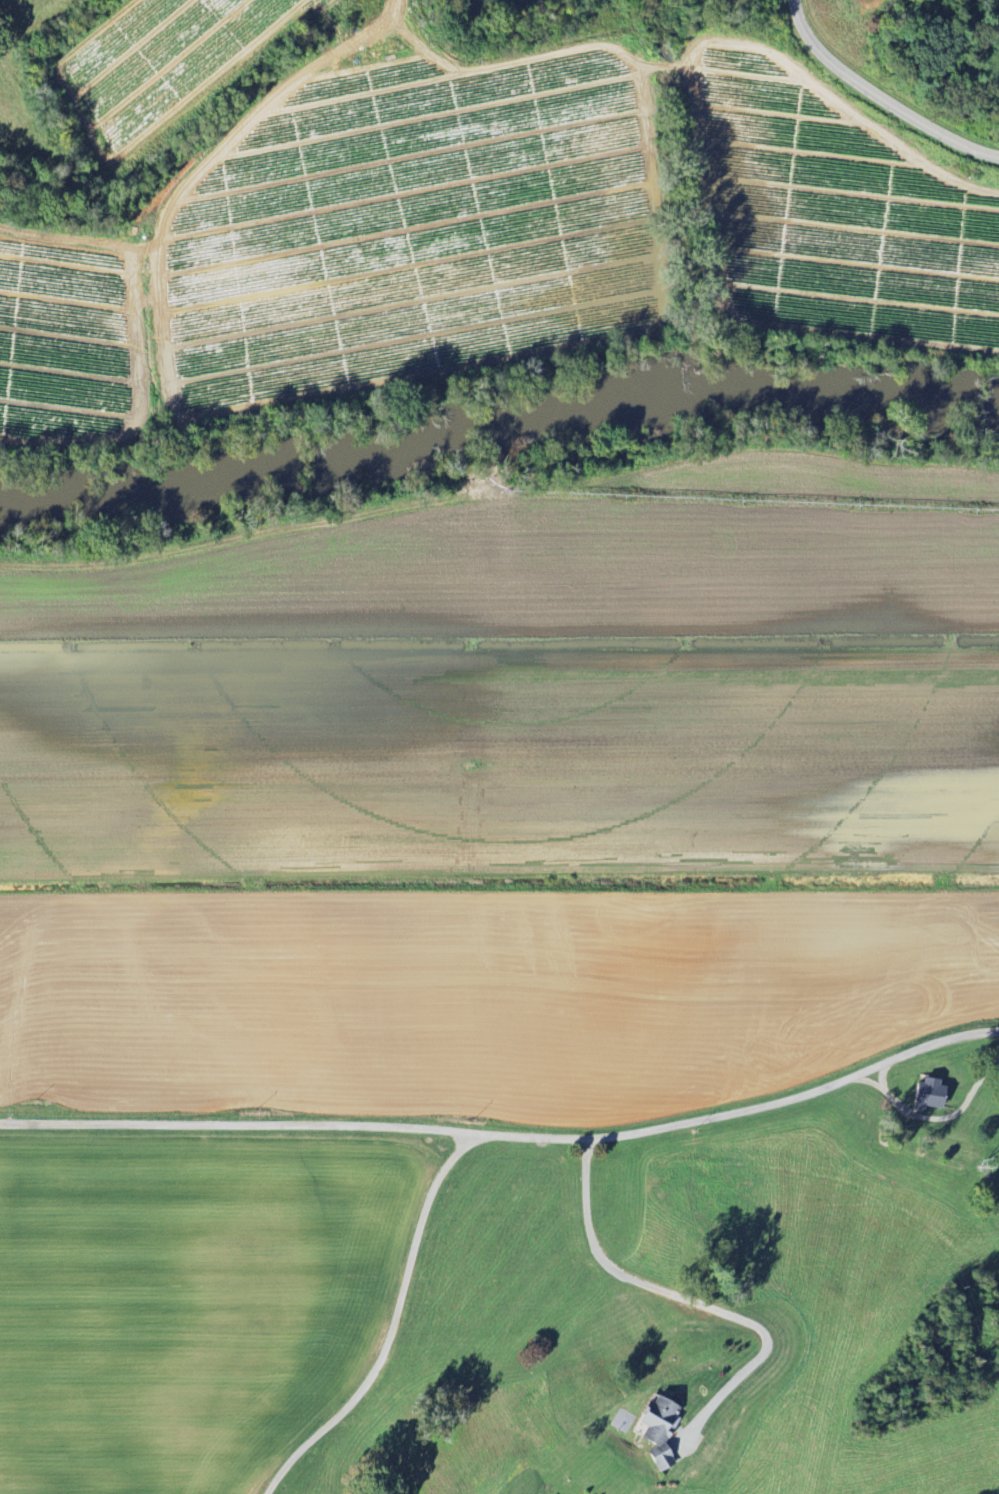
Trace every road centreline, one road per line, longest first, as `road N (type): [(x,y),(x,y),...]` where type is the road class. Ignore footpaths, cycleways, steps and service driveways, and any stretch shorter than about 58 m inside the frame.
road 1 (residential): [(998,1028),(945,1039),(763,1106),(593,1138),(478,1133)]
road 2 (residential): [(478,1133),(346,1123),(0,1122)]
road 3 (residential): [(266,1493),(375,1369),(432,1188),(478,1133)]
road 4 (residential): [(791,0),(854,78),(949,134),(998,151)]

